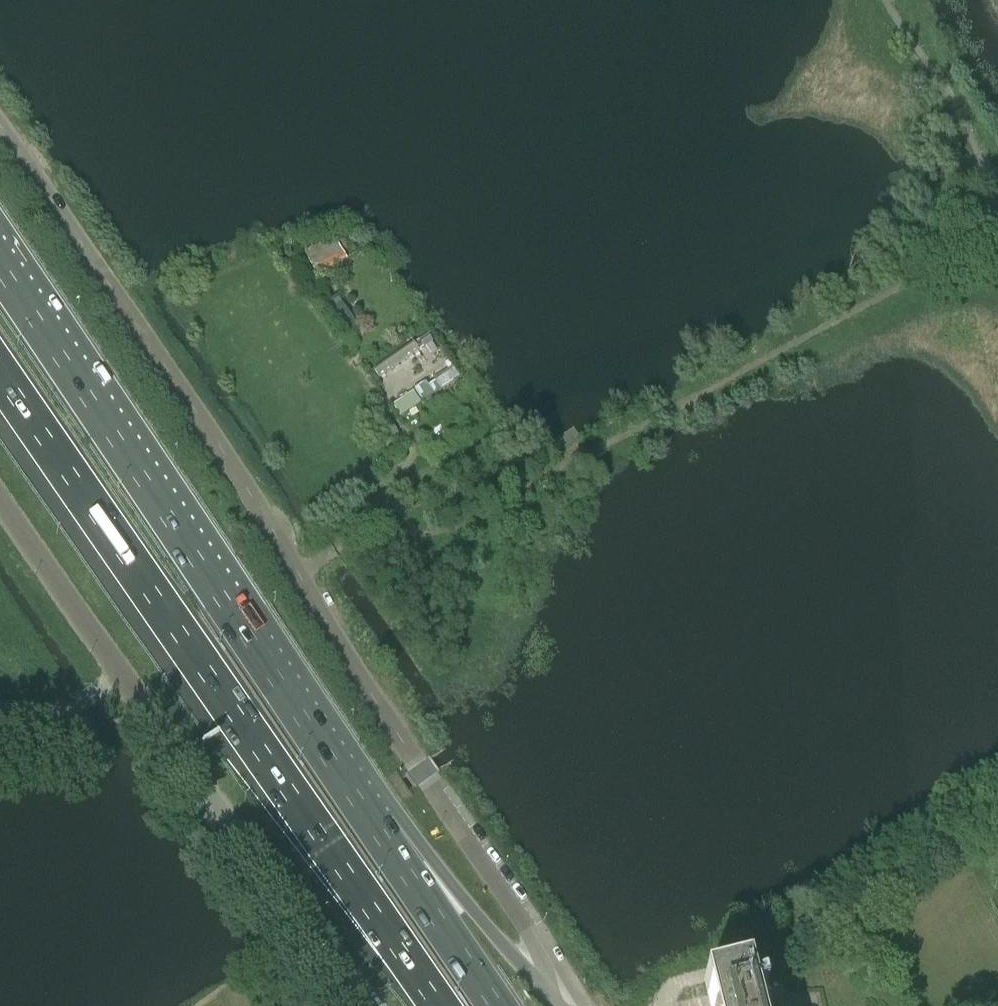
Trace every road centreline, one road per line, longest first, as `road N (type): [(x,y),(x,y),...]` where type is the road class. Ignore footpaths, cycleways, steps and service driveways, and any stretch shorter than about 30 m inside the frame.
road 1 (tertiary): [(528,929),(190,403),(0,129)]
road 2 (motorway): [(0,372),(441,1005)]
road 3 (motorway): [(354,789),(0,267)]
road 4 (tertiary): [(362,1005),(0,495)]
road 5 (motorway): [(562,1005),(397,813),(354,789)]
road 6 (motorway): [(496,1005),(354,789)]

